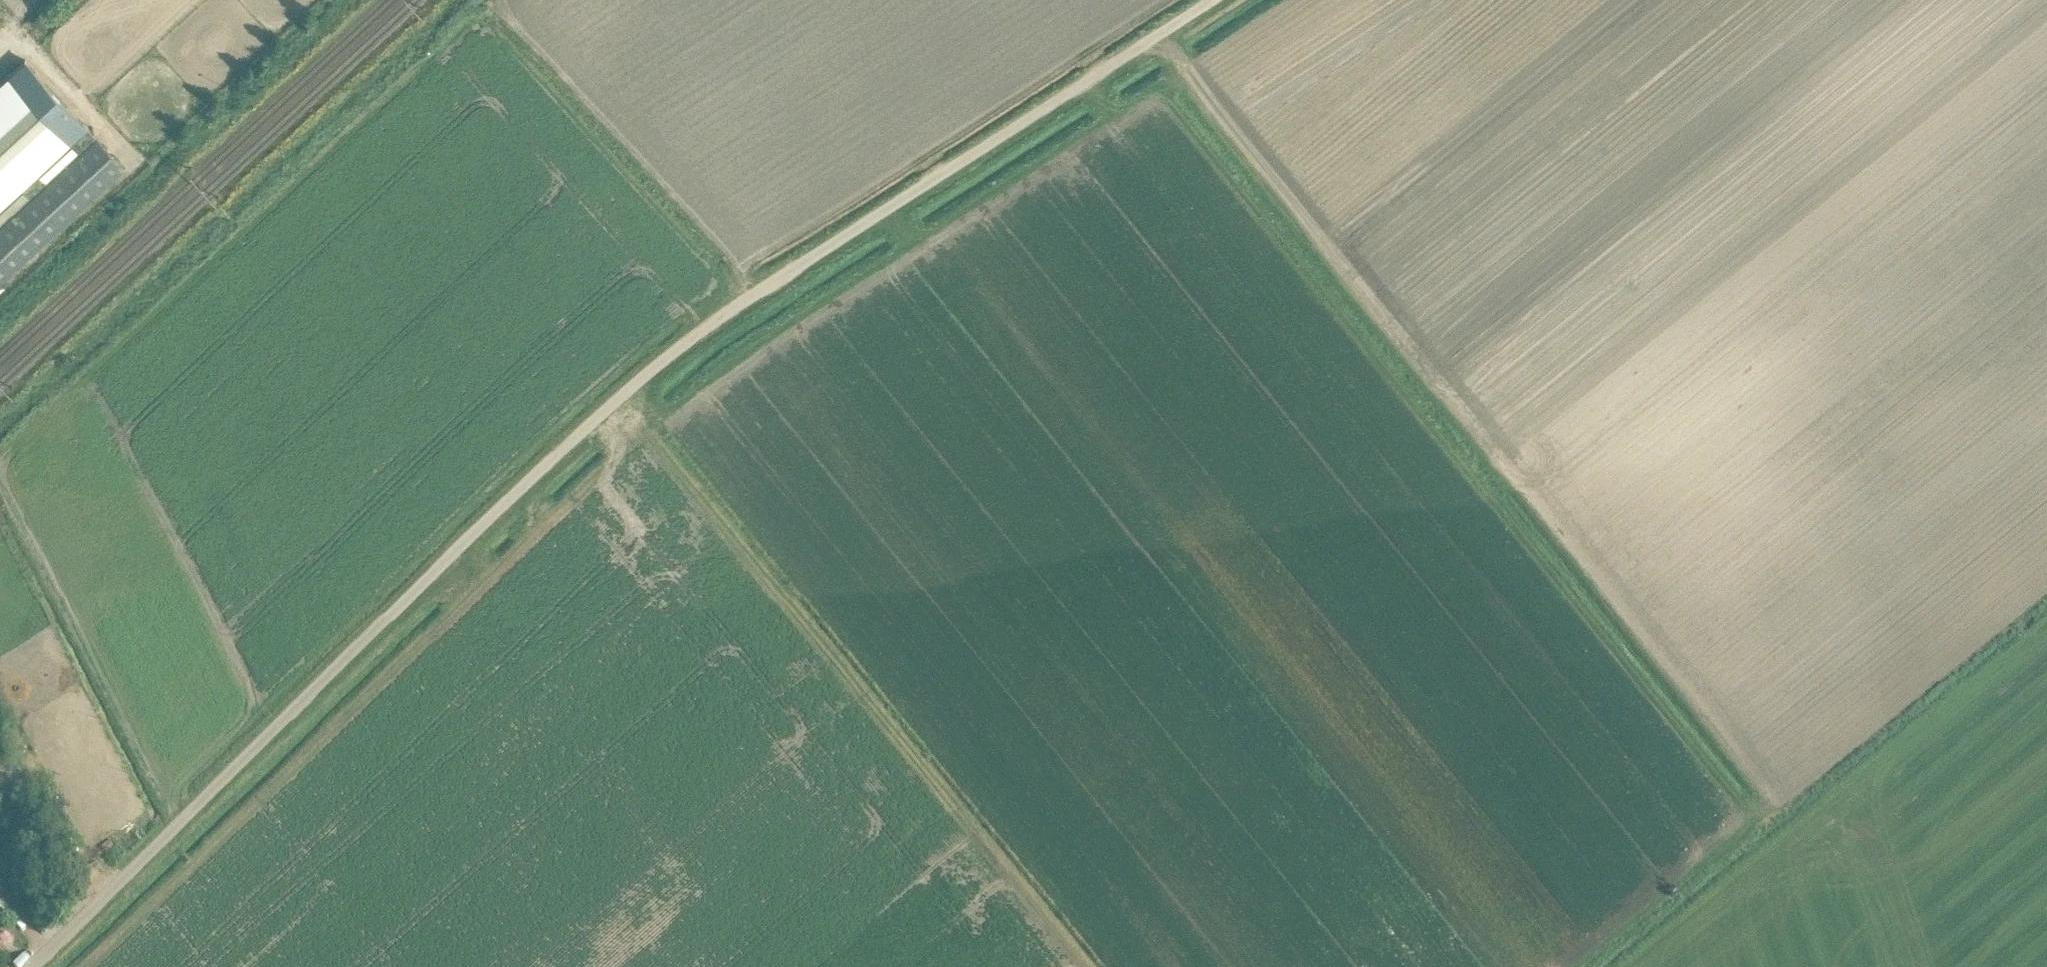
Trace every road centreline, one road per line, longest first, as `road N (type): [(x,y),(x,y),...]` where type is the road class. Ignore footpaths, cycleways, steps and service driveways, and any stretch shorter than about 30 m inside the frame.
road 1 (unclassified): [(24,966),(686,340),(1216,0)]

